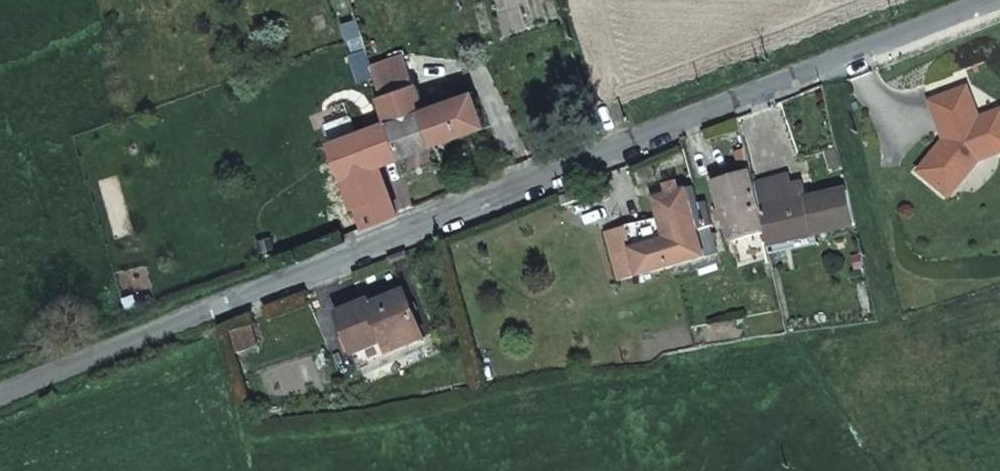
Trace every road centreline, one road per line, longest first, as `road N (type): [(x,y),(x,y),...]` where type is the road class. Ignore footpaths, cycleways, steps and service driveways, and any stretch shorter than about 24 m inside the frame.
road 1 (unclassified): [(0,396),(997,0)]

